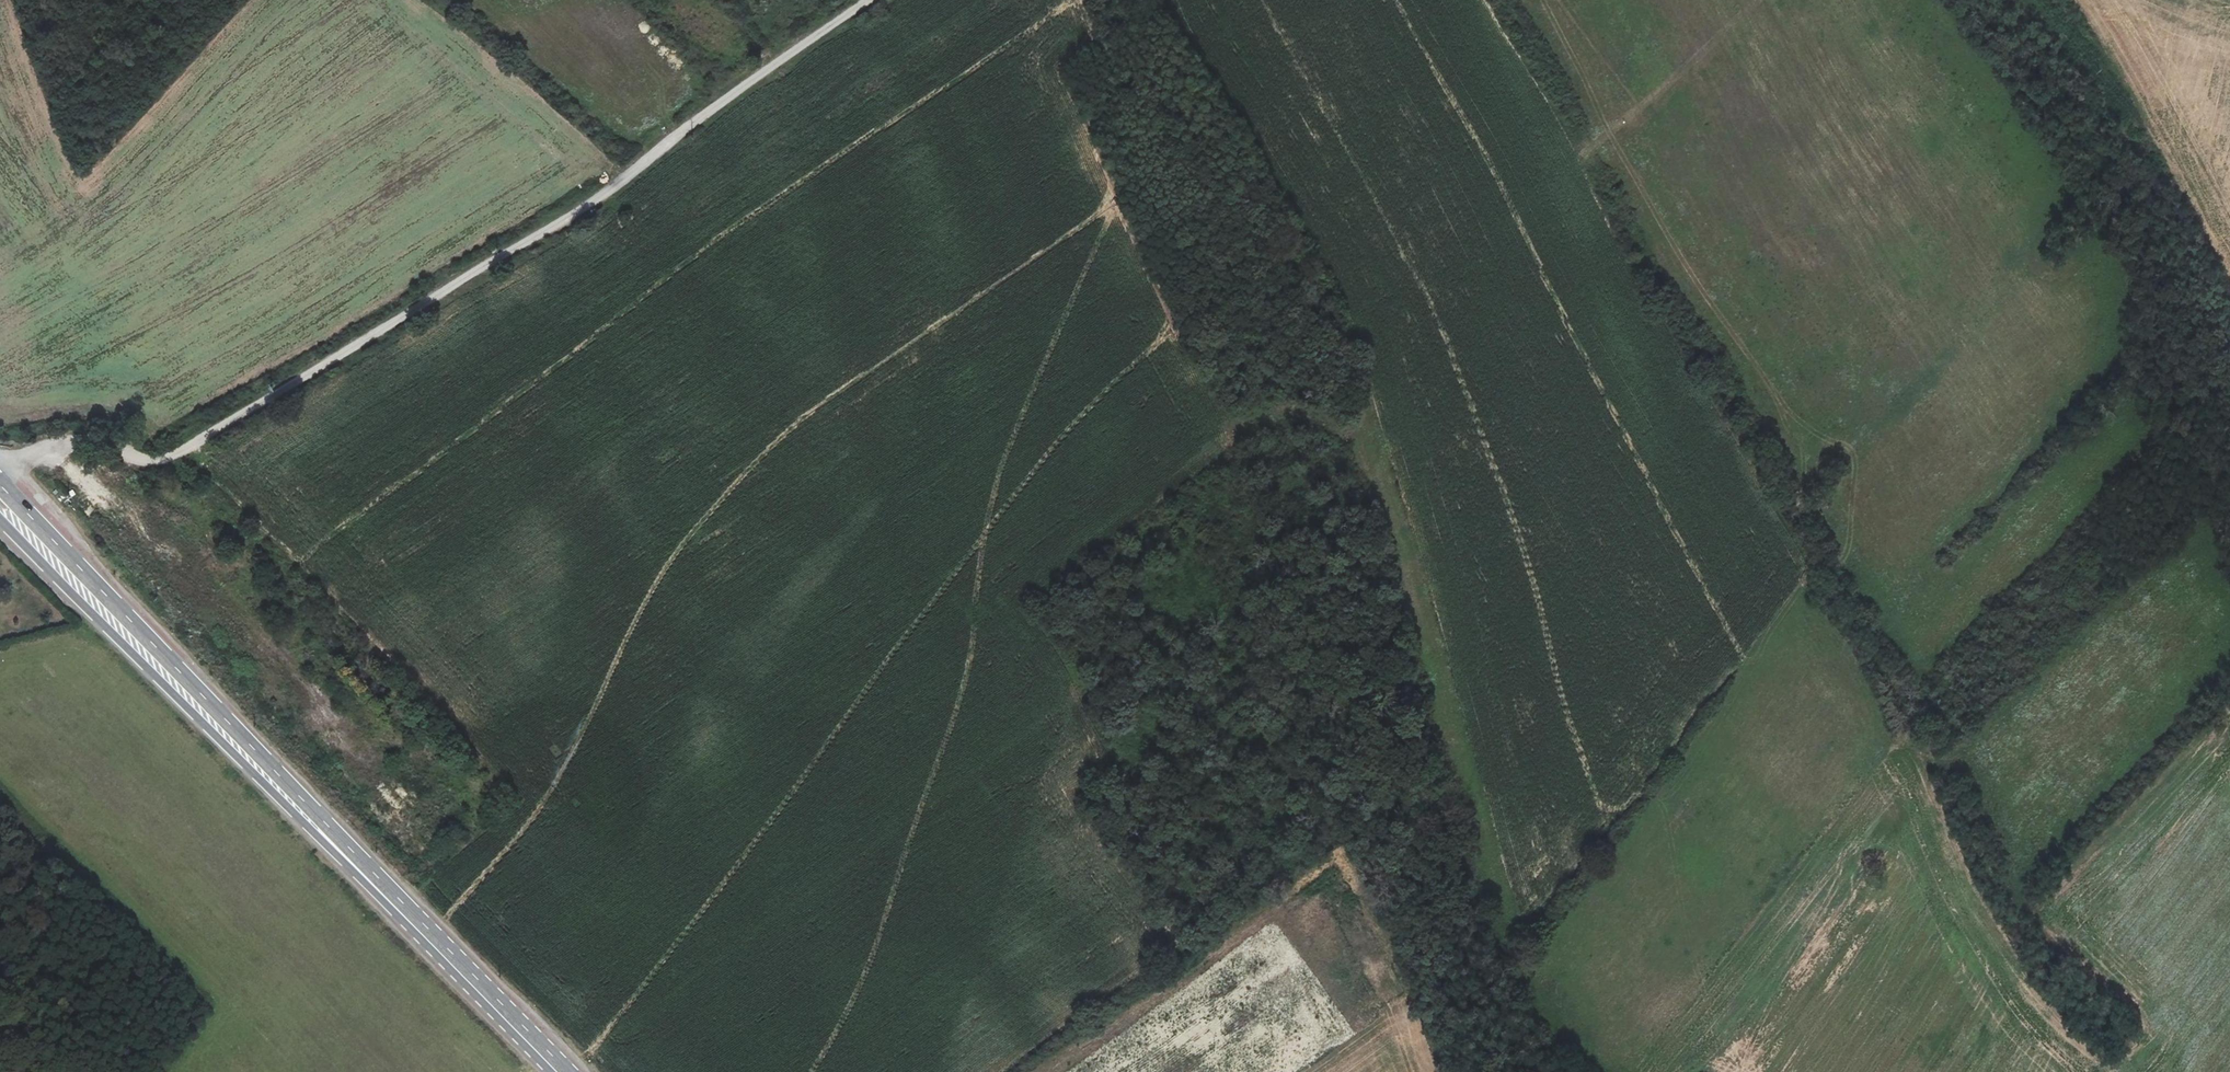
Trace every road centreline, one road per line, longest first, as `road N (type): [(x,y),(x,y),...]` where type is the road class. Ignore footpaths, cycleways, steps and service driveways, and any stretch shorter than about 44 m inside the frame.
road 1 (primary): [(108,611),(565,1071)]
road 2 (primary): [(108,611),(0,483)]
road 3 (primary): [(0,512),(108,611)]

